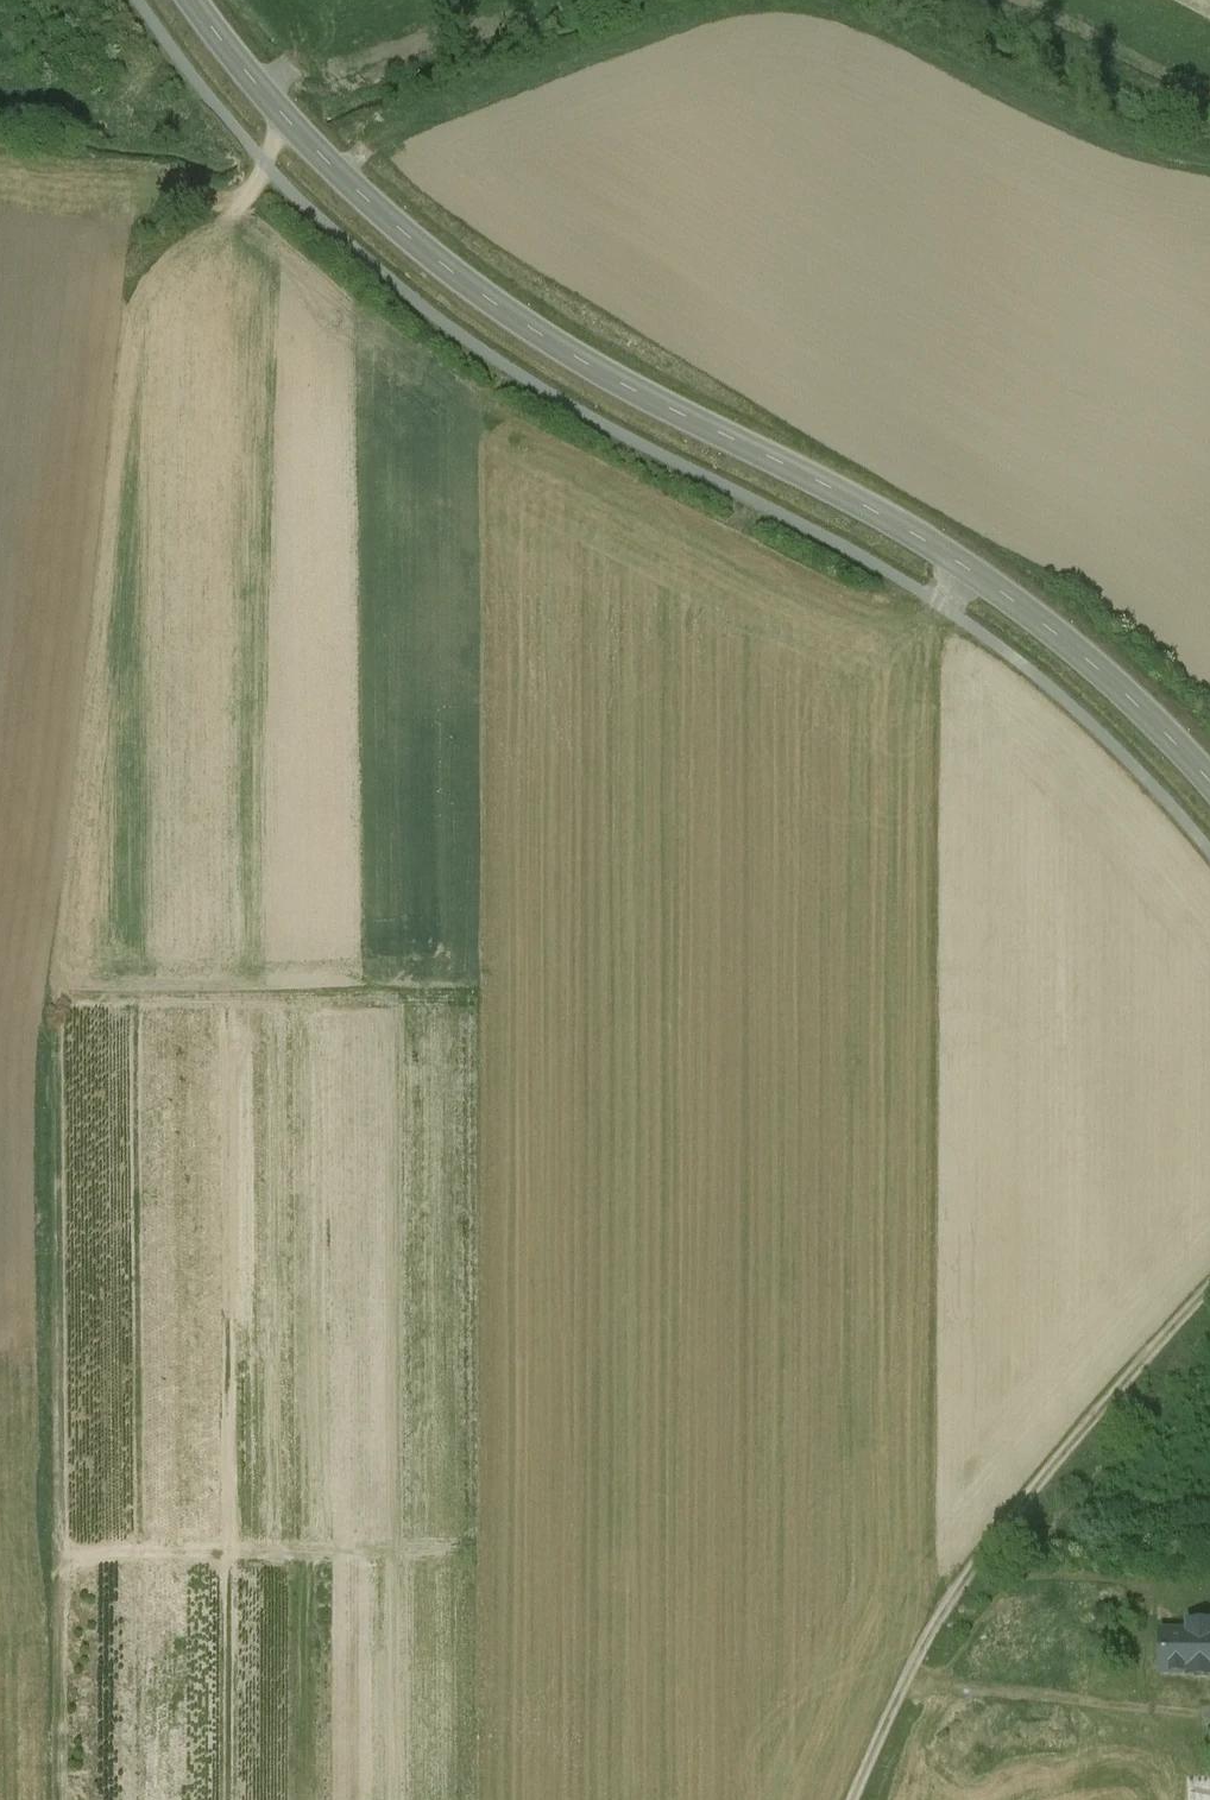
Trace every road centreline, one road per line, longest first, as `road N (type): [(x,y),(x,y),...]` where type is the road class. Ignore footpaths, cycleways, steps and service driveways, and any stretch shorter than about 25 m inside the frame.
road 1 (track): [(281,114),(252,190),(225,224),(158,271),(131,325),(54,1052),(61,1556)]
road 2 (secondary): [(190,0),(319,155),(452,273),(582,361),(850,499),(971,572),(1099,671),(1209,783)]
road 3 (track): [(854,1799),(943,1612),(1043,1481),(1209,1290)]

